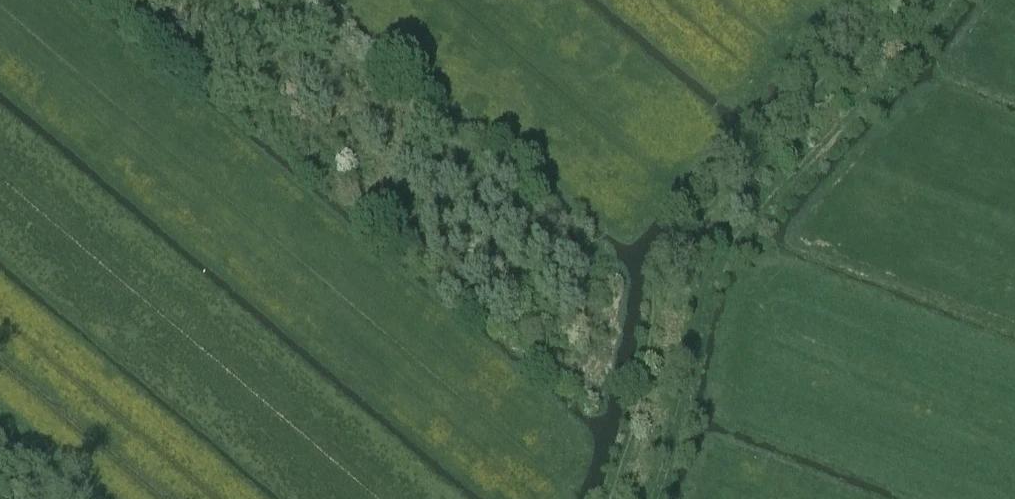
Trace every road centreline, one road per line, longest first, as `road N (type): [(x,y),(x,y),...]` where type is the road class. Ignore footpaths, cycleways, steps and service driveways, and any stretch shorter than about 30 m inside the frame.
road 1 (track): [(947,0),(714,268),(689,426),(667,498)]

